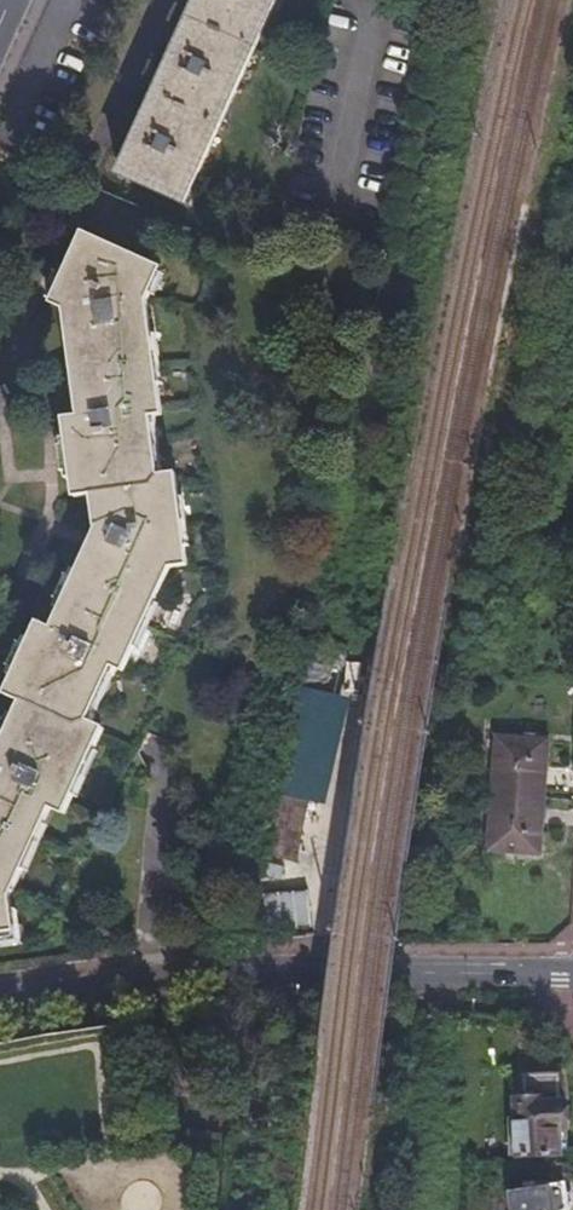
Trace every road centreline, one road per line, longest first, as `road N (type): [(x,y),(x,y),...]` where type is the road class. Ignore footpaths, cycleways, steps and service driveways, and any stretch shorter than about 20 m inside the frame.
road 1 (secondary): [(572,974),(230,970),(0,1001)]

